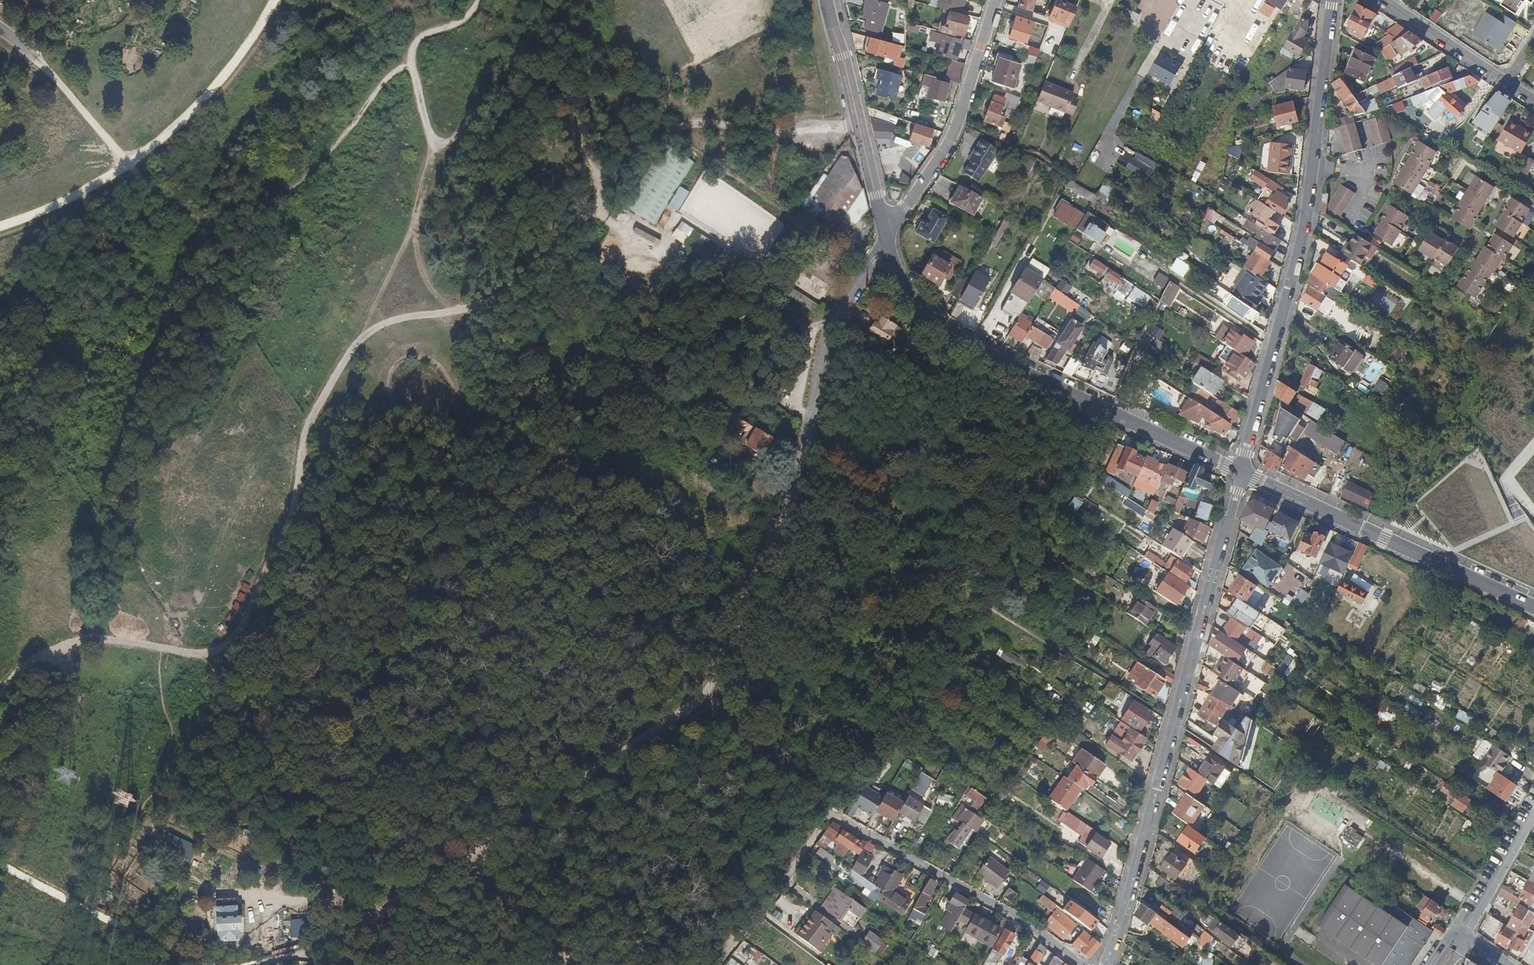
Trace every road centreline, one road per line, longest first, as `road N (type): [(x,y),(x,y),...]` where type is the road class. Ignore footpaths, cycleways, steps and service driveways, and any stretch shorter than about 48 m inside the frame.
road 1 (track): [(478,0),(413,49),(429,135),(438,144),(454,138),(509,67),(528,58),(548,68),(597,194),(632,152),(668,129),(720,122),(811,131),(859,123)]
road 2 (residential): [(1105,964),(1181,722),(1241,473)]
road 3 (residential): [(1241,473),(1308,212),(1333,0)]
road 4 (residential): [(1077,964),(1010,915),(832,814),(720,964)]
road 5 (tertiary): [(1241,473),(939,327),(900,279),(884,231)]
road 6 (tertiary): [(1533,607),(1241,473)]
road 7 (residential): [(884,231),(952,136),(994,0)]
road 8 (tertiary): [(884,231),(827,0)]
road 9 (track): [(131,165),(226,73),(275,0)]
road 10 (track): [(563,964),(558,942),(534,912),(467,853)]
road 11 (residential): [(1507,83),(1383,0)]
road 12 (track): [(131,165),(36,56)]
road 13 (residential): [(1464,932),(1533,815)]

